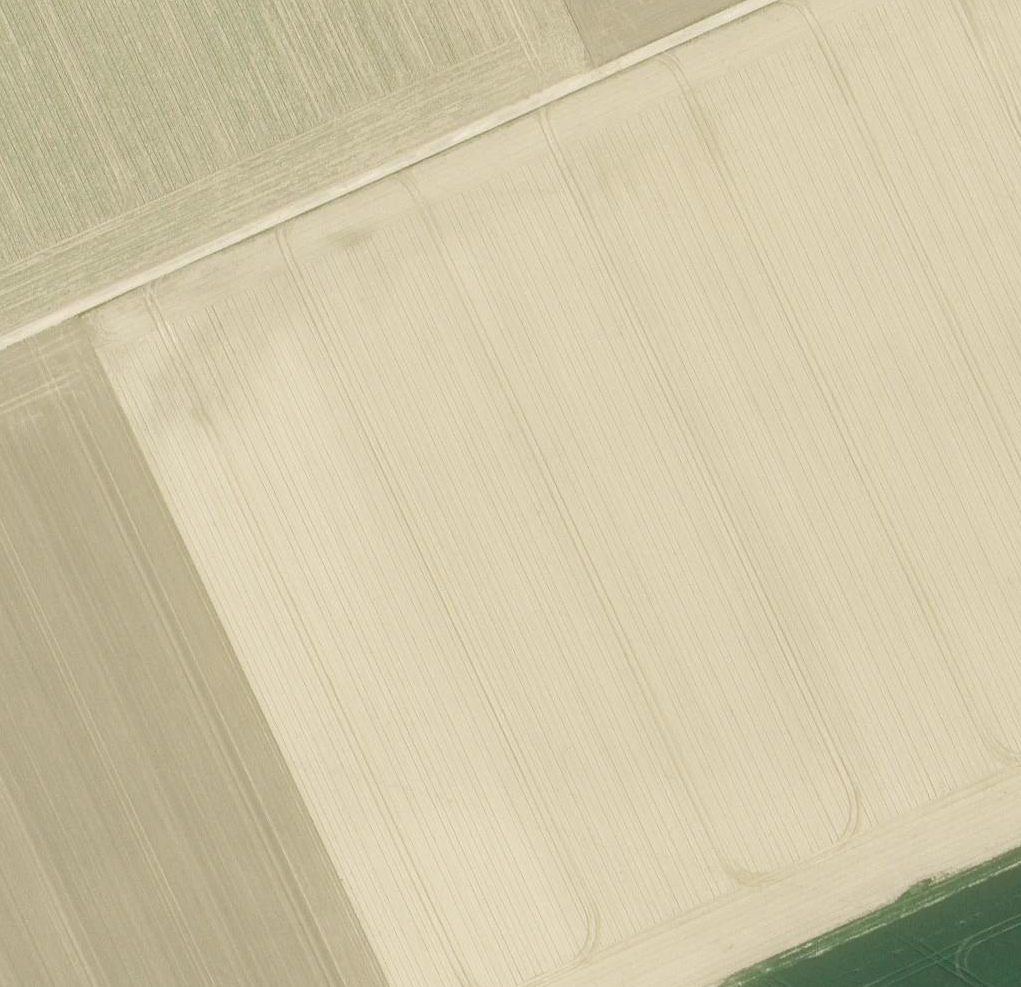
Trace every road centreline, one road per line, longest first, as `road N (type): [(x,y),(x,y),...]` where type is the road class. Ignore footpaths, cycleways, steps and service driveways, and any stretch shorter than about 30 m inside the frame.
road 1 (track): [(765,0),(0,344)]
road 2 (track): [(1020,854),(725,986)]

